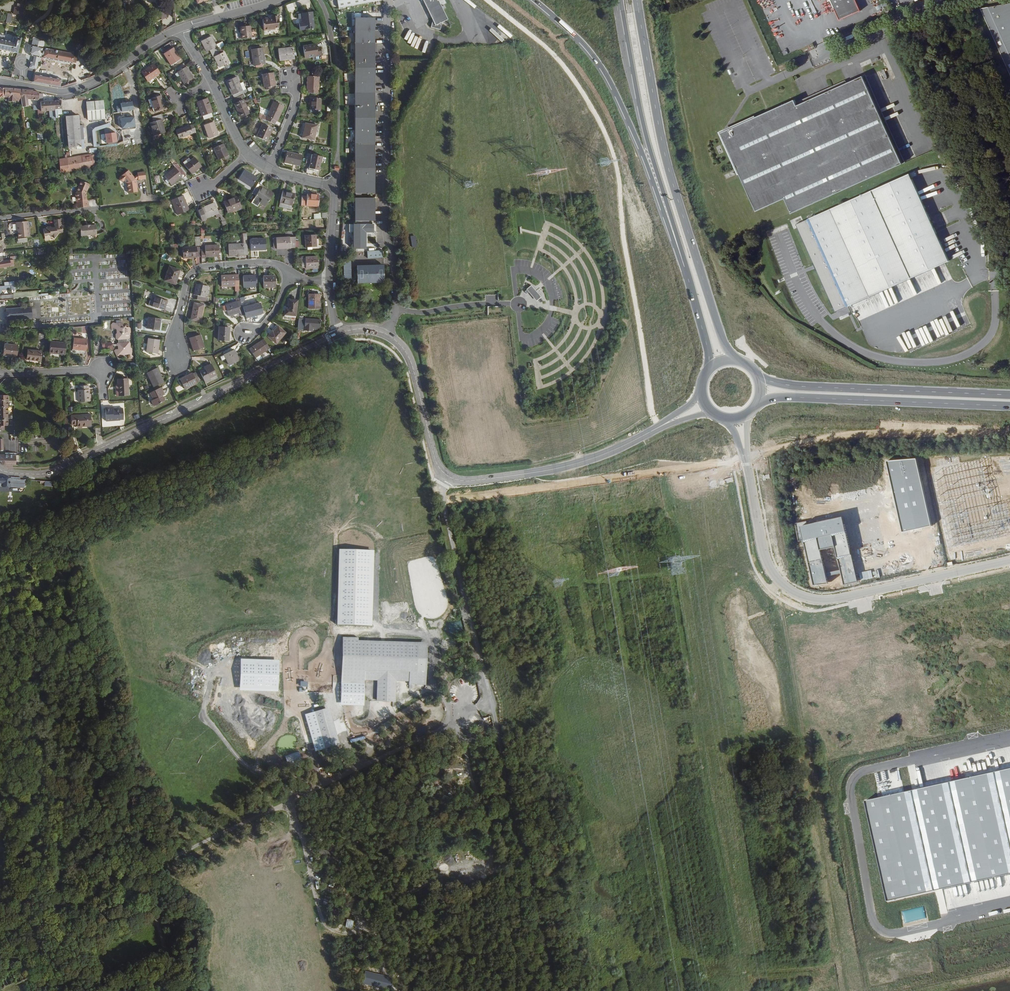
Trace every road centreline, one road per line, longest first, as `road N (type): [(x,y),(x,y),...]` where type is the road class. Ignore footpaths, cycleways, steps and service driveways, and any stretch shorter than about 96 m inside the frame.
road 1 (unclassified): [(490,705),(204,847),(174,870),(154,917),(174,990)]
road 2 (unclassified): [(1009,560),(852,597),(795,590),(771,562),(740,418)]
road 3 (primary): [(735,360),(671,179),(637,0)]
road 4 (tertiary): [(0,470),(35,474),(64,467),(338,334)]
road 5 (primary): [(532,0),(608,77),(688,281)]
road 6 (primary): [(623,0),(647,136),(688,281)]
road 7 (tertiary): [(447,475),(473,481),(575,464),(704,405)]
road 8 (primary): [(756,406),(783,396),(1009,406)]
road 9 (primary): [(1009,395),(783,386),(757,375)]
road 10 (unclassified): [(447,475),(442,498),(490,705)]
road 11 (tertiary): [(338,334),(375,331),(402,346),(447,475)]
road 12 (residential): [(0,82),(68,91),(180,29)]
road 13 (residential): [(291,275),(271,263),(194,271),(177,356)]
road 14 (unclassified): [(490,705),(521,851)]
road 15 (unclassified): [(827,56),(965,0)]
road 16 (residential): [(104,400),(103,371),(0,374)]
road 17 (unclassified): [(550,978),(521,851)]

